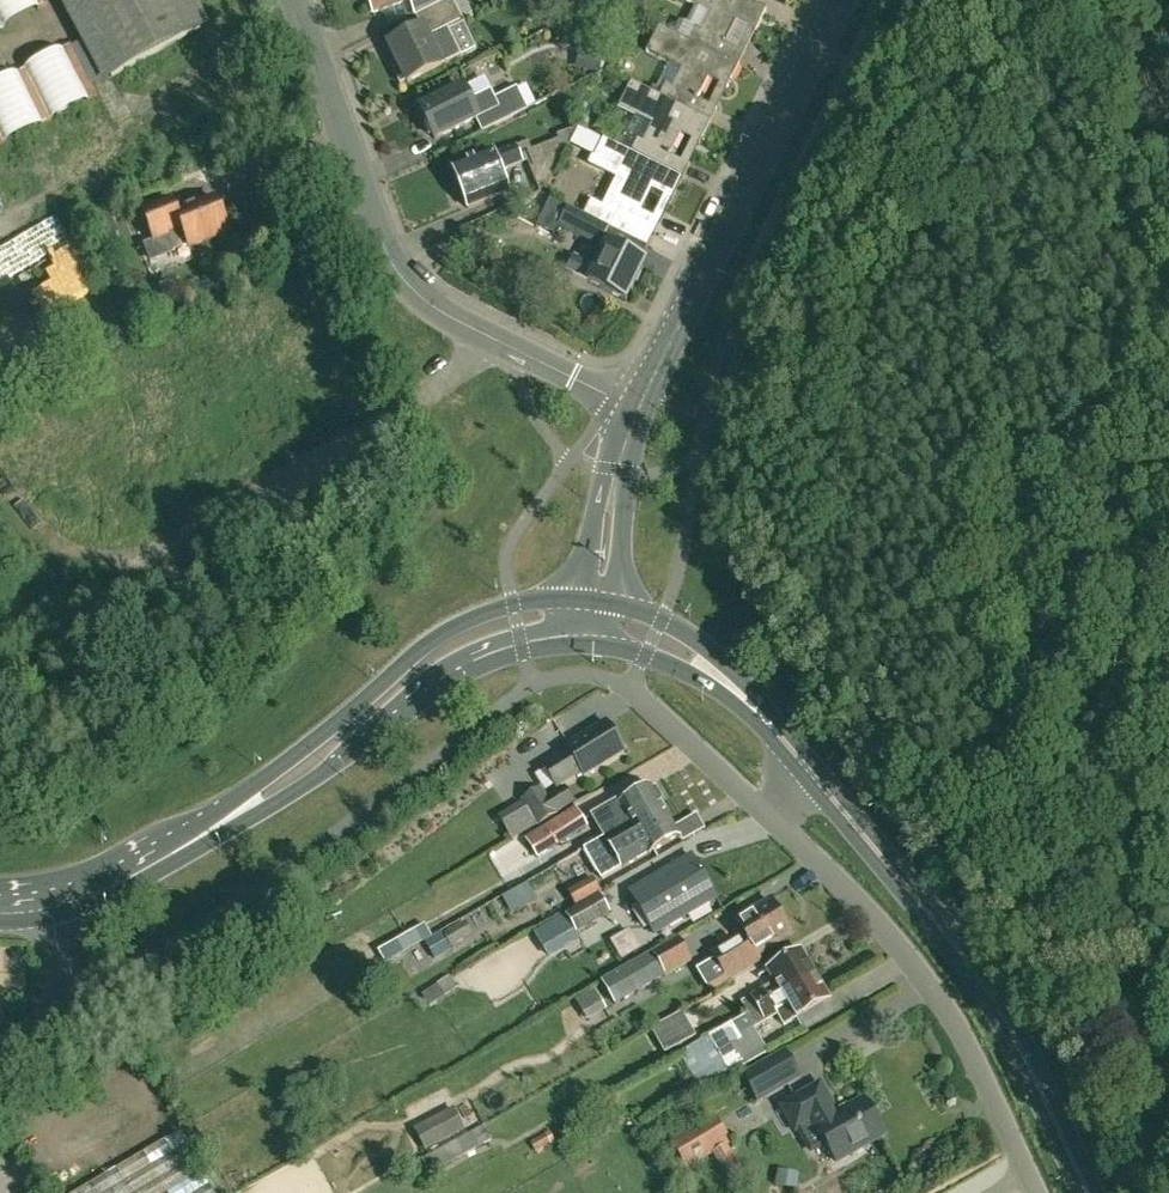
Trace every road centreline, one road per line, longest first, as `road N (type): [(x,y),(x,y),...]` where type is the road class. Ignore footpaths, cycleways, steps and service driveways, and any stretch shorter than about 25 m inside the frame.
road 1 (residential): [(638,407),(505,348),(419,298),(393,264),(294,0)]
road 2 (secondary): [(1087,1192),(1001,1015),(925,906),(814,776)]
road 3 (residential): [(1035,1192),(955,1024),(919,973),(769,816)]
road 4 (tertiary): [(843,0),(638,407)]
road 5 (secondary): [(582,598),(512,604),(435,638),(211,829)]
road 6 (secondary): [(211,829),(269,807),(477,667),(522,651),(590,645)]
road 7 (secondary): [(777,732),(704,647),(663,618),(616,602)]
road 8 (secondary): [(590,645),(637,652),(687,672),(777,732)]
road 9 (residential): [(769,816),(630,692)]
road 10 (secondary): [(211,829),(122,882),(53,907)]
road 11 (unclassified): [(0,1046),(42,1019),(58,995),(53,907)]
road 12 (tertiary): [(617,469),(595,511),(582,598)]
road 13 (tertiary): [(616,602),(623,516),(617,469)]

